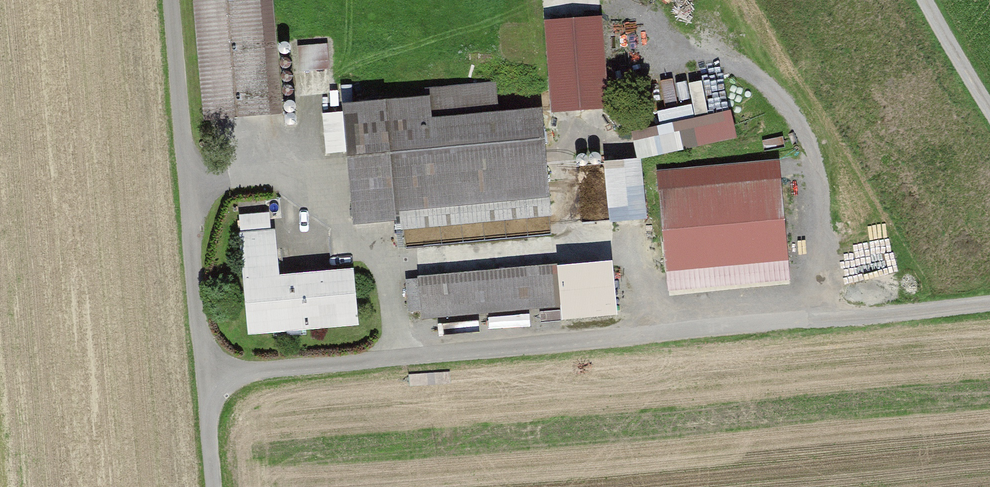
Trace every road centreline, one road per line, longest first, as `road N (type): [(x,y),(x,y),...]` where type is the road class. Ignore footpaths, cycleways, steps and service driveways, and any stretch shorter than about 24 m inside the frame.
road 1 (track): [(205,378),(989,304)]
road 2 (track): [(172,0),(215,486)]
road 3 (track): [(989,106),(926,0)]

